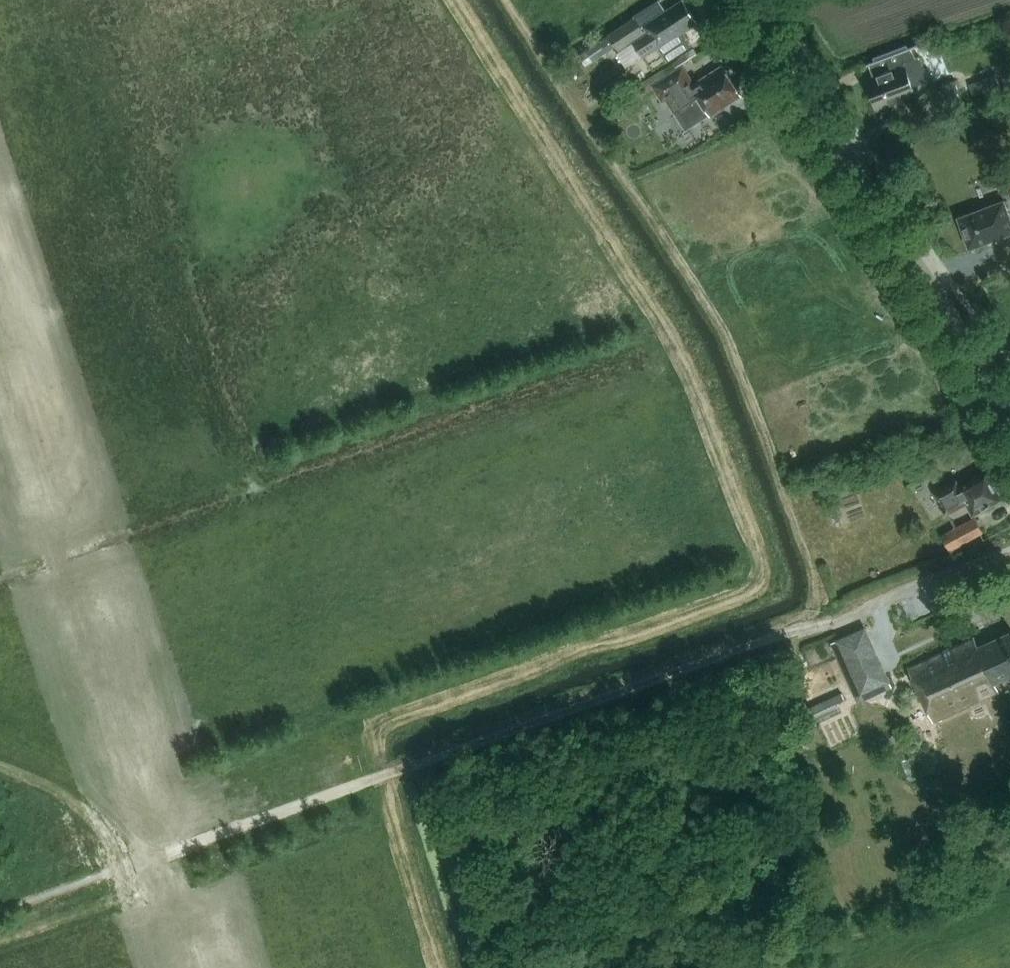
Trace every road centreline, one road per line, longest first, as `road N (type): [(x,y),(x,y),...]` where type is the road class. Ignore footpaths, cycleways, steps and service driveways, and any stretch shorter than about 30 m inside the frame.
road 1 (track): [(1009,553),(0,915)]
road 2 (unclassified): [(1009,407),(743,0)]

